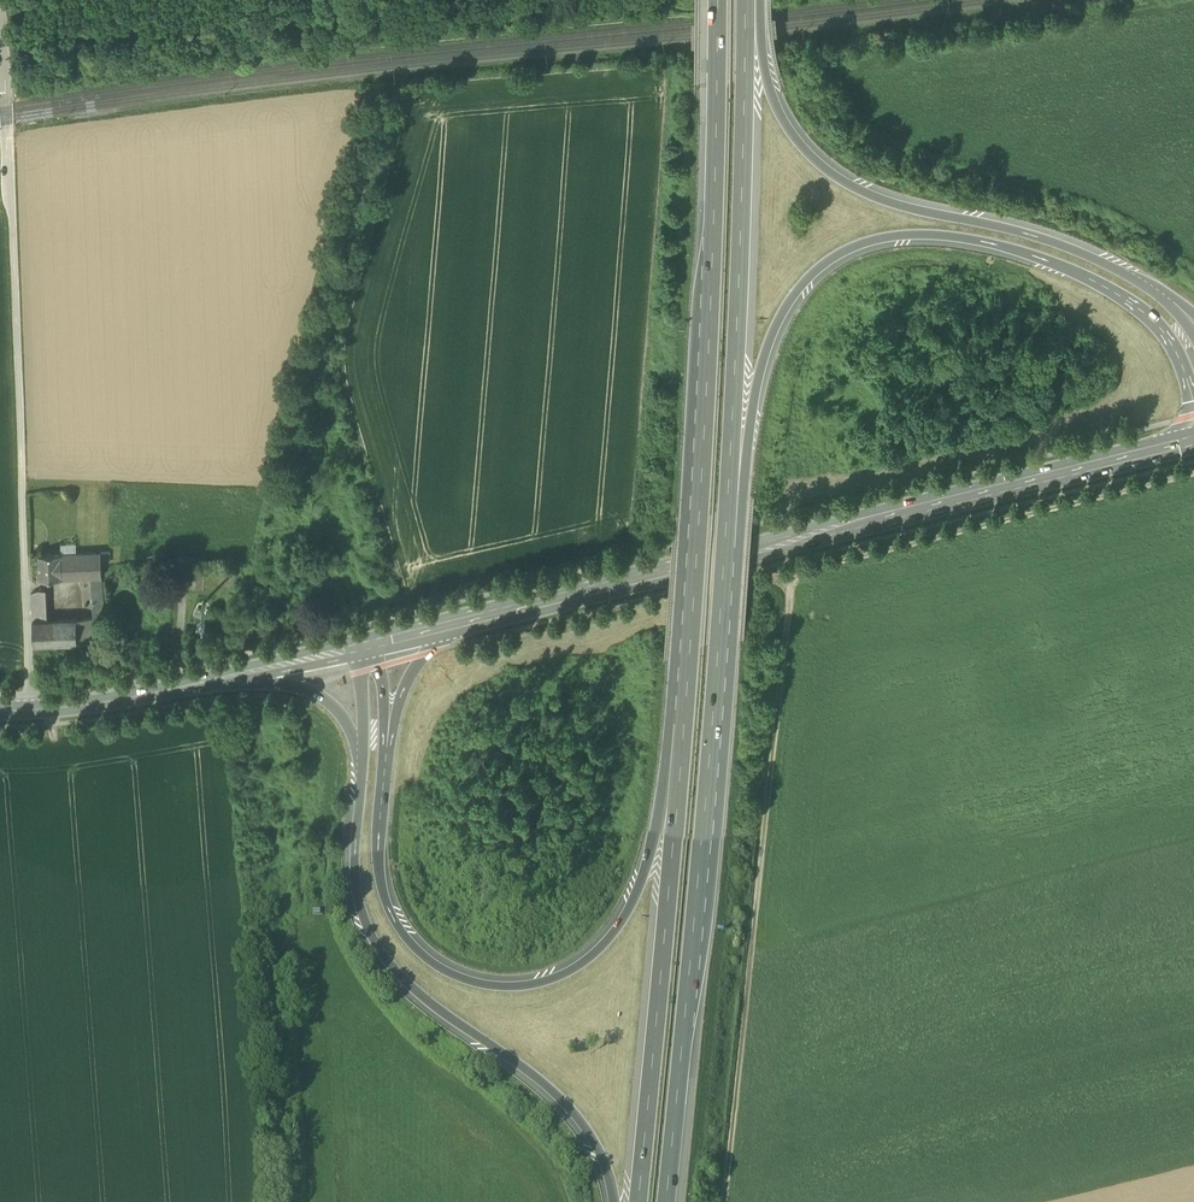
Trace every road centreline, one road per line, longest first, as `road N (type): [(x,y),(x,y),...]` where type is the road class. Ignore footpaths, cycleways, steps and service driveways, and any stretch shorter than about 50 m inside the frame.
road 1 (track): [(725,1201),(783,641),(798,574),(1193,473)]
road 2 (motorway): [(724,561),(741,514),(757,380),(778,316),(819,262),(872,236),(931,231),(1060,264),(1162,331),(1193,406)]
road 3 (primary): [(446,625),(1193,437)]
road 4 (motorway): [(688,652),(672,700),(658,832),(642,887),(606,945),(557,981),(498,990),(463,982),(408,943),(378,870),(386,749)]
road 5 (motorway): [(716,0),(709,338),(688,652)]
road 6 (motorway): [(667,1201),(724,561)]
road 7 (track): [(0,6),(26,582)]
road 8 (motorway): [(1180,306),(1074,249),(922,208),(842,176),(782,114),(765,71),(754,0)]
road 9 (motorway): [(724,561),(746,0)]
road 10 (motorway): [(688,652),(639,1201)]
road 11 (motorway): [(364,756),(354,878),(364,922),(386,960),(586,1133),(615,1201)]
road 12 (track): [(468,572),(451,588),(241,642),(62,680),(0,682)]
road 13 (motorway): [(187,686),(286,683),(314,692),(333,706),(364,756)]
road 14 (secondary): [(0,711),(187,686)]
road 15 (secondary): [(187,686),(359,646)]
road 16 (motorway): [(386,749),(403,690),(446,625)]

